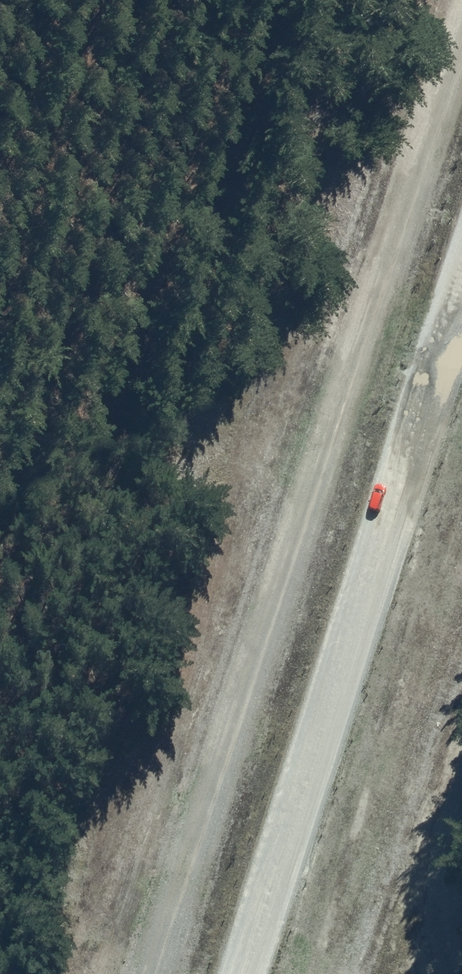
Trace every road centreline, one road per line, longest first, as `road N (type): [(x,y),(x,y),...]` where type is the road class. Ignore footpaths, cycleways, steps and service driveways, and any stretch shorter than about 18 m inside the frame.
road 1 (track): [(151,973),(461,7)]
road 2 (unclassified): [(231,973),(461,278)]
road 3 (track): [(461,762),(455,783),(450,973)]

